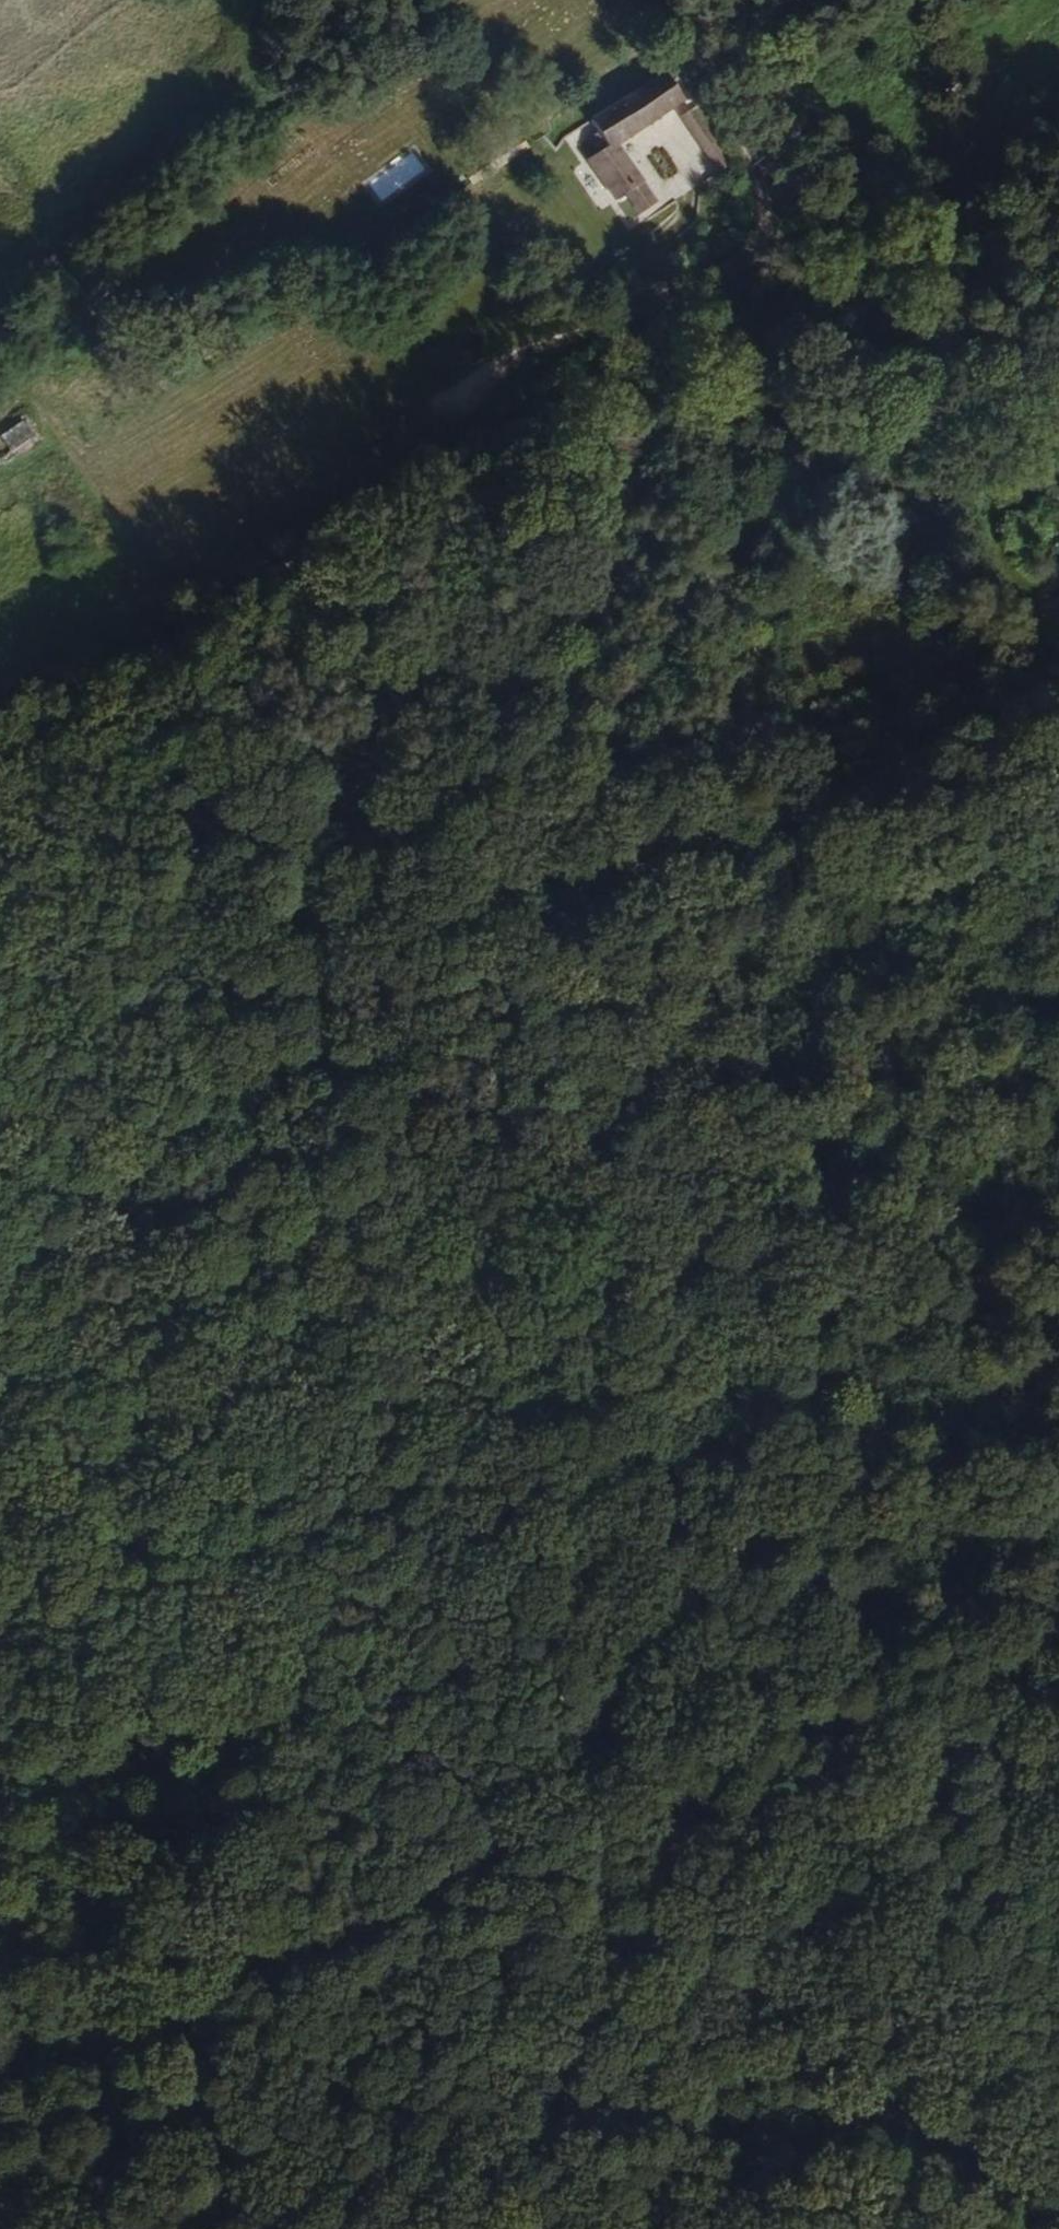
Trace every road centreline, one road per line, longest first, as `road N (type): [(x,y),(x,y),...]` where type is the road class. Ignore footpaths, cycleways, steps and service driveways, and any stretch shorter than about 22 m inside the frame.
road 1 (track): [(0,738),(779,248),(656,0)]

